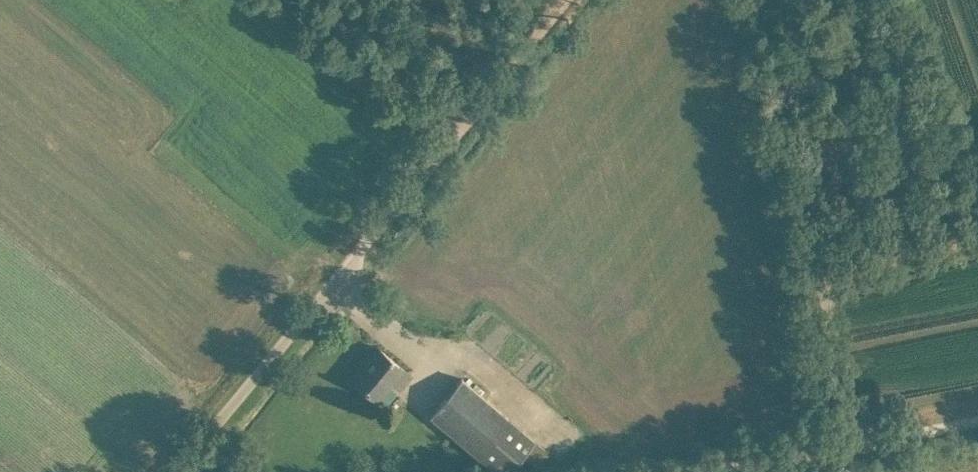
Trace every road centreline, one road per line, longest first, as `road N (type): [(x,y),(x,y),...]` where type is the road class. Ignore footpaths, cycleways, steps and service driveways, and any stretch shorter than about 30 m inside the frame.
road 1 (track): [(341,275),(567,0)]
road 2 (track): [(977,421),(711,471)]
road 3 (unclassified): [(178,471),(341,275)]

